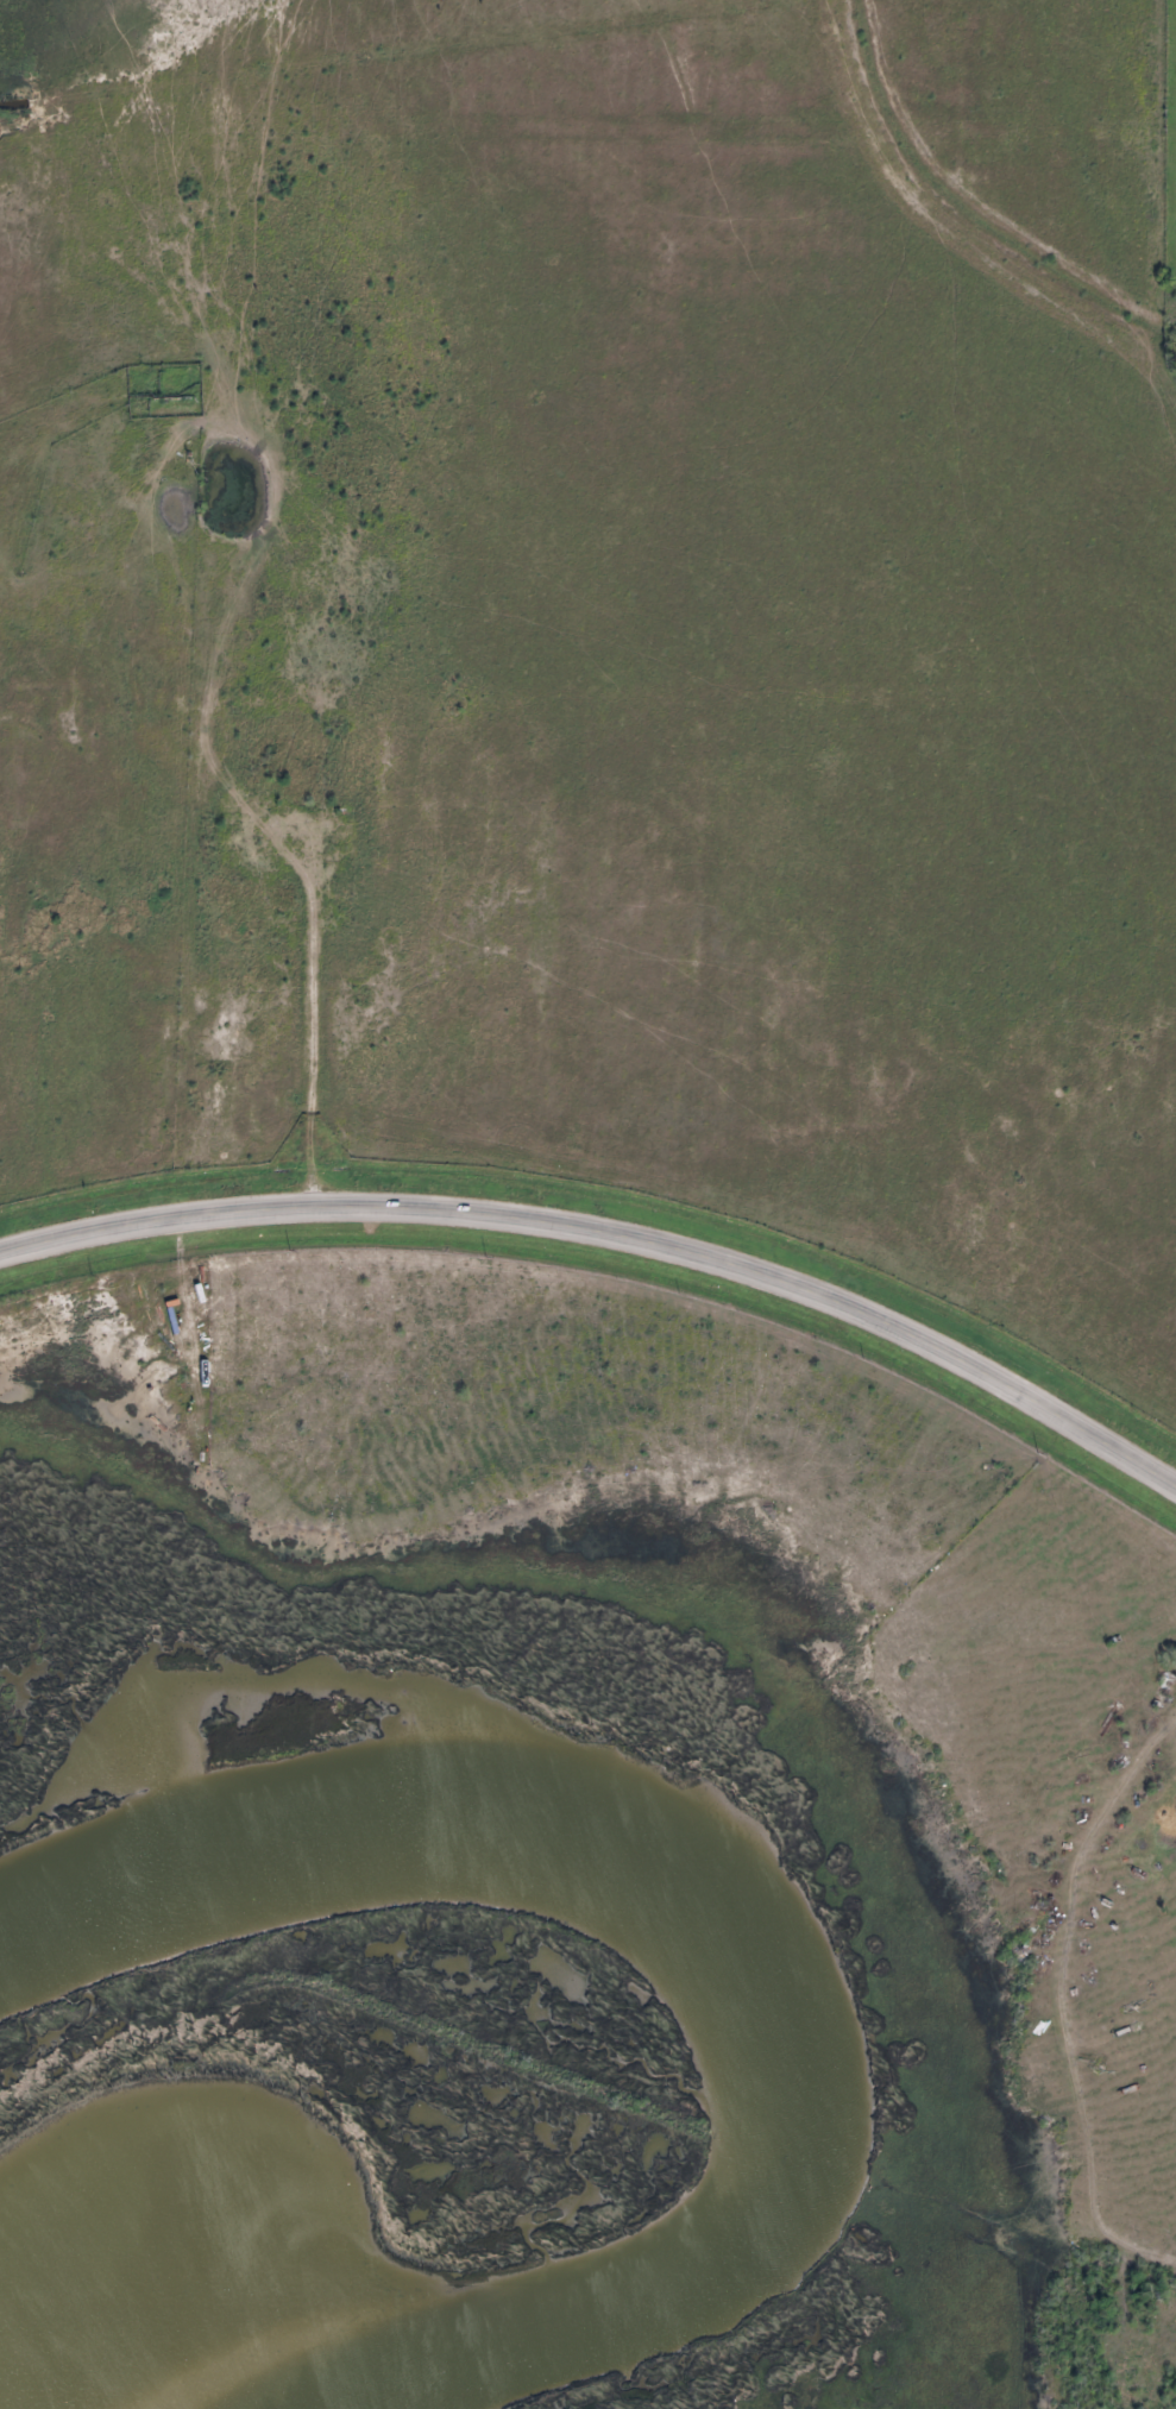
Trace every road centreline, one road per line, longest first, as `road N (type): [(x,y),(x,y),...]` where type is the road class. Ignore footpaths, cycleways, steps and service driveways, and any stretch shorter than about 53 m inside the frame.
road 1 (primary): [(0,1253),(143,1222),(389,1203),(658,1239),(757,1265),(868,1312),(981,1367),(1175,1484)]

